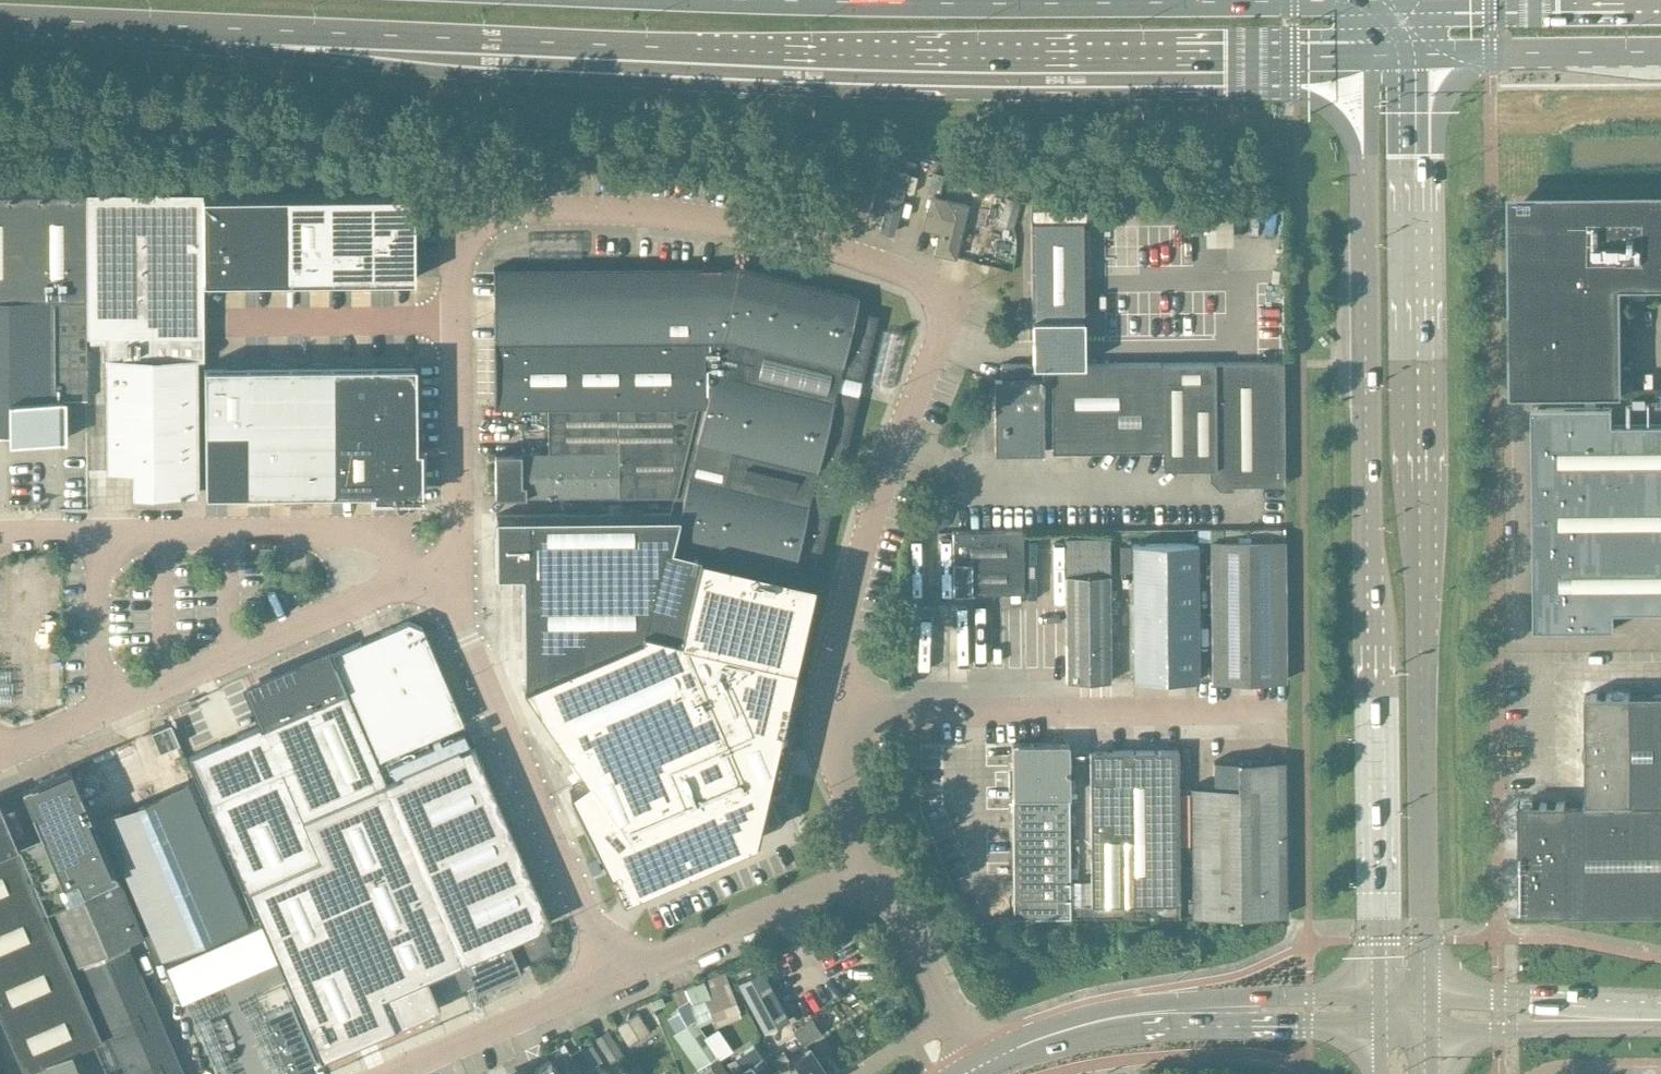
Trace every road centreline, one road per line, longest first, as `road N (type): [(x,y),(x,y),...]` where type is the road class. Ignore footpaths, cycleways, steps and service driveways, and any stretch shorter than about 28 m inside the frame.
road 1 (secondary): [(0,19),(821,53),(1365,54)]
road 2 (tertiary): [(1428,1016),(1417,53)]
road 3 (tertiary): [(1365,54),(1380,1016)]
road 4 (unclassified): [(828,714),(836,645),(895,441),(951,307),(944,287),(729,222)]
road 5 (unclassified): [(451,576),(458,248),(471,216),(652,211),(729,222)]
road 6 (secondary): [(1359,0),(773,0)]
road 7 (unclassified): [(828,714),(1280,711)]
road 8 (unclassified): [(615,984),(462,622),(451,576)]
road 9 (unclassified): [(977,1067),(1109,1019),(1380,1016)]
road 10 (unclassified): [(176,678),(407,582),(451,576)]
road 11 (unclassified): [(615,984),(873,861)]
road 12 (secondary): [(1417,53),(1660,50)]
road 13 (unclassified): [(397,1073),(615,984)]
road 14 (unclassified): [(1428,1016),(1660,1020)]
road 15 (unclassified): [(100,533),(175,530),(176,678)]
road 16 (unclassified): [(100,712),(100,533)]
road 17 (unclassified): [(947,1018),(873,861)]
road 18 (unclassified): [(873,861),(840,781),(828,714)]

